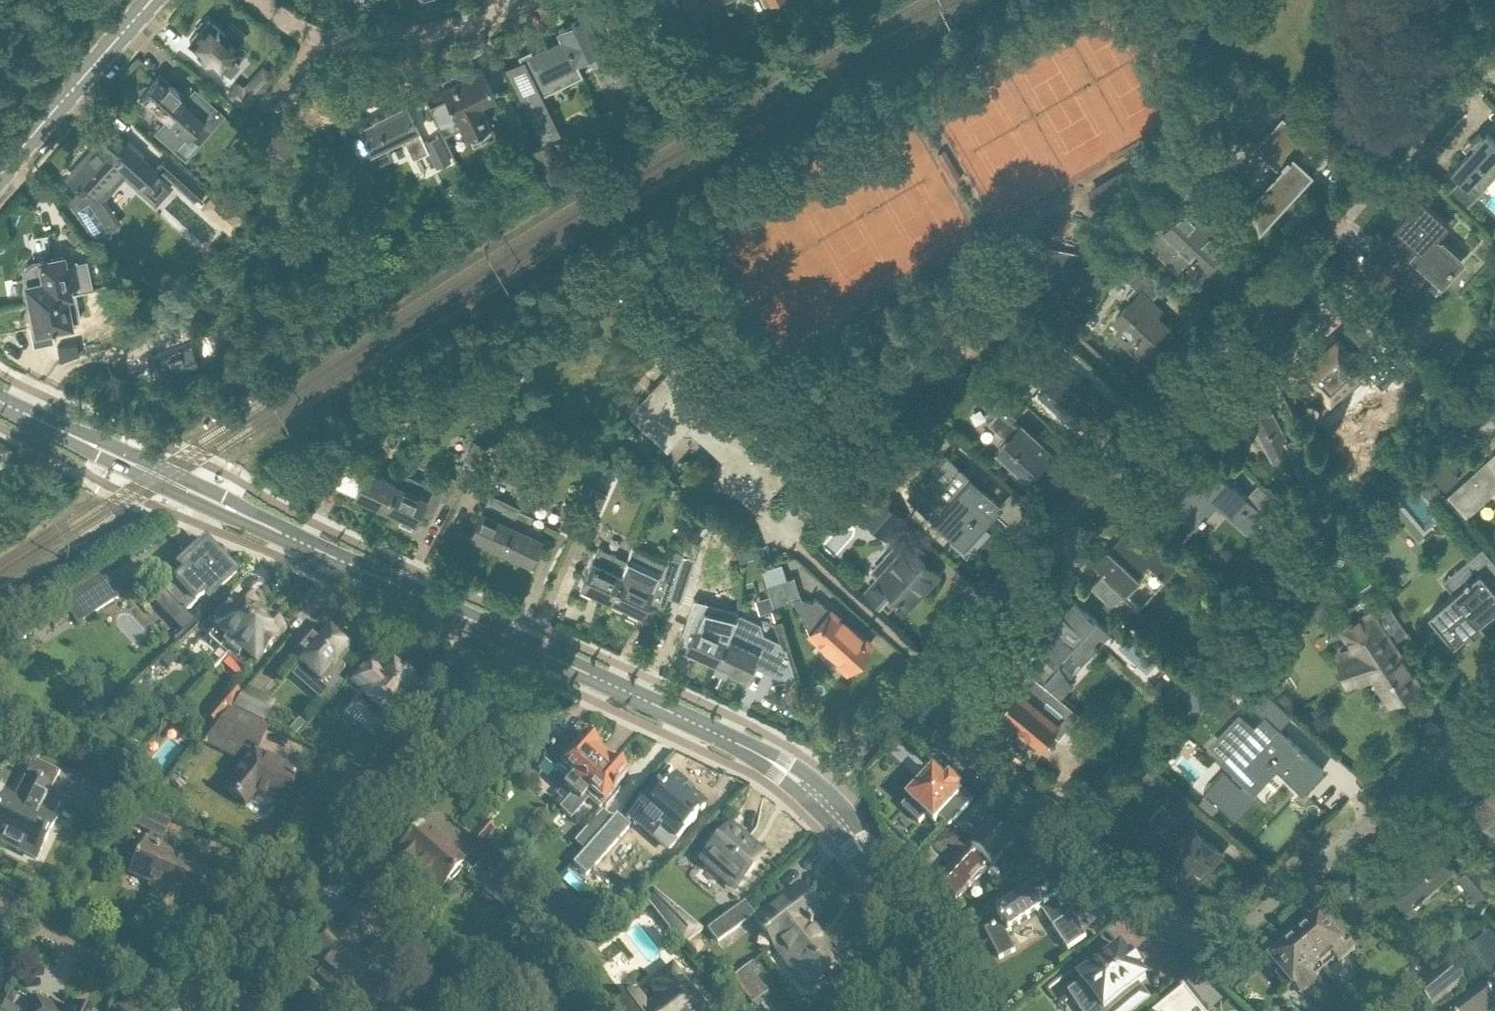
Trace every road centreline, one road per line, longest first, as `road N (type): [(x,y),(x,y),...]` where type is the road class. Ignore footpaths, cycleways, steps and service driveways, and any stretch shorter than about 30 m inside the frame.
road 1 (residential): [(892,703),(1494,72)]
road 2 (residential): [(0,908),(158,987),(192,996),(206,989),(514,639)]
road 3 (secondary): [(514,639),(0,401)]
road 4 (residential): [(1213,940),(1174,926),(892,703)]
road 5 (residential): [(1213,940),(1244,931),(1494,712)]
road 6 (secondary): [(809,790),(654,701),(514,639)]
road 7 (residential): [(259,0),(328,40),(384,42),(438,32),(522,0)]
road 8 (tertiary): [(0,180),(152,0)]
road 9 (secondary): [(926,976),(848,840),(809,790)]
road 10 (residential): [(809,790),(892,703)]

